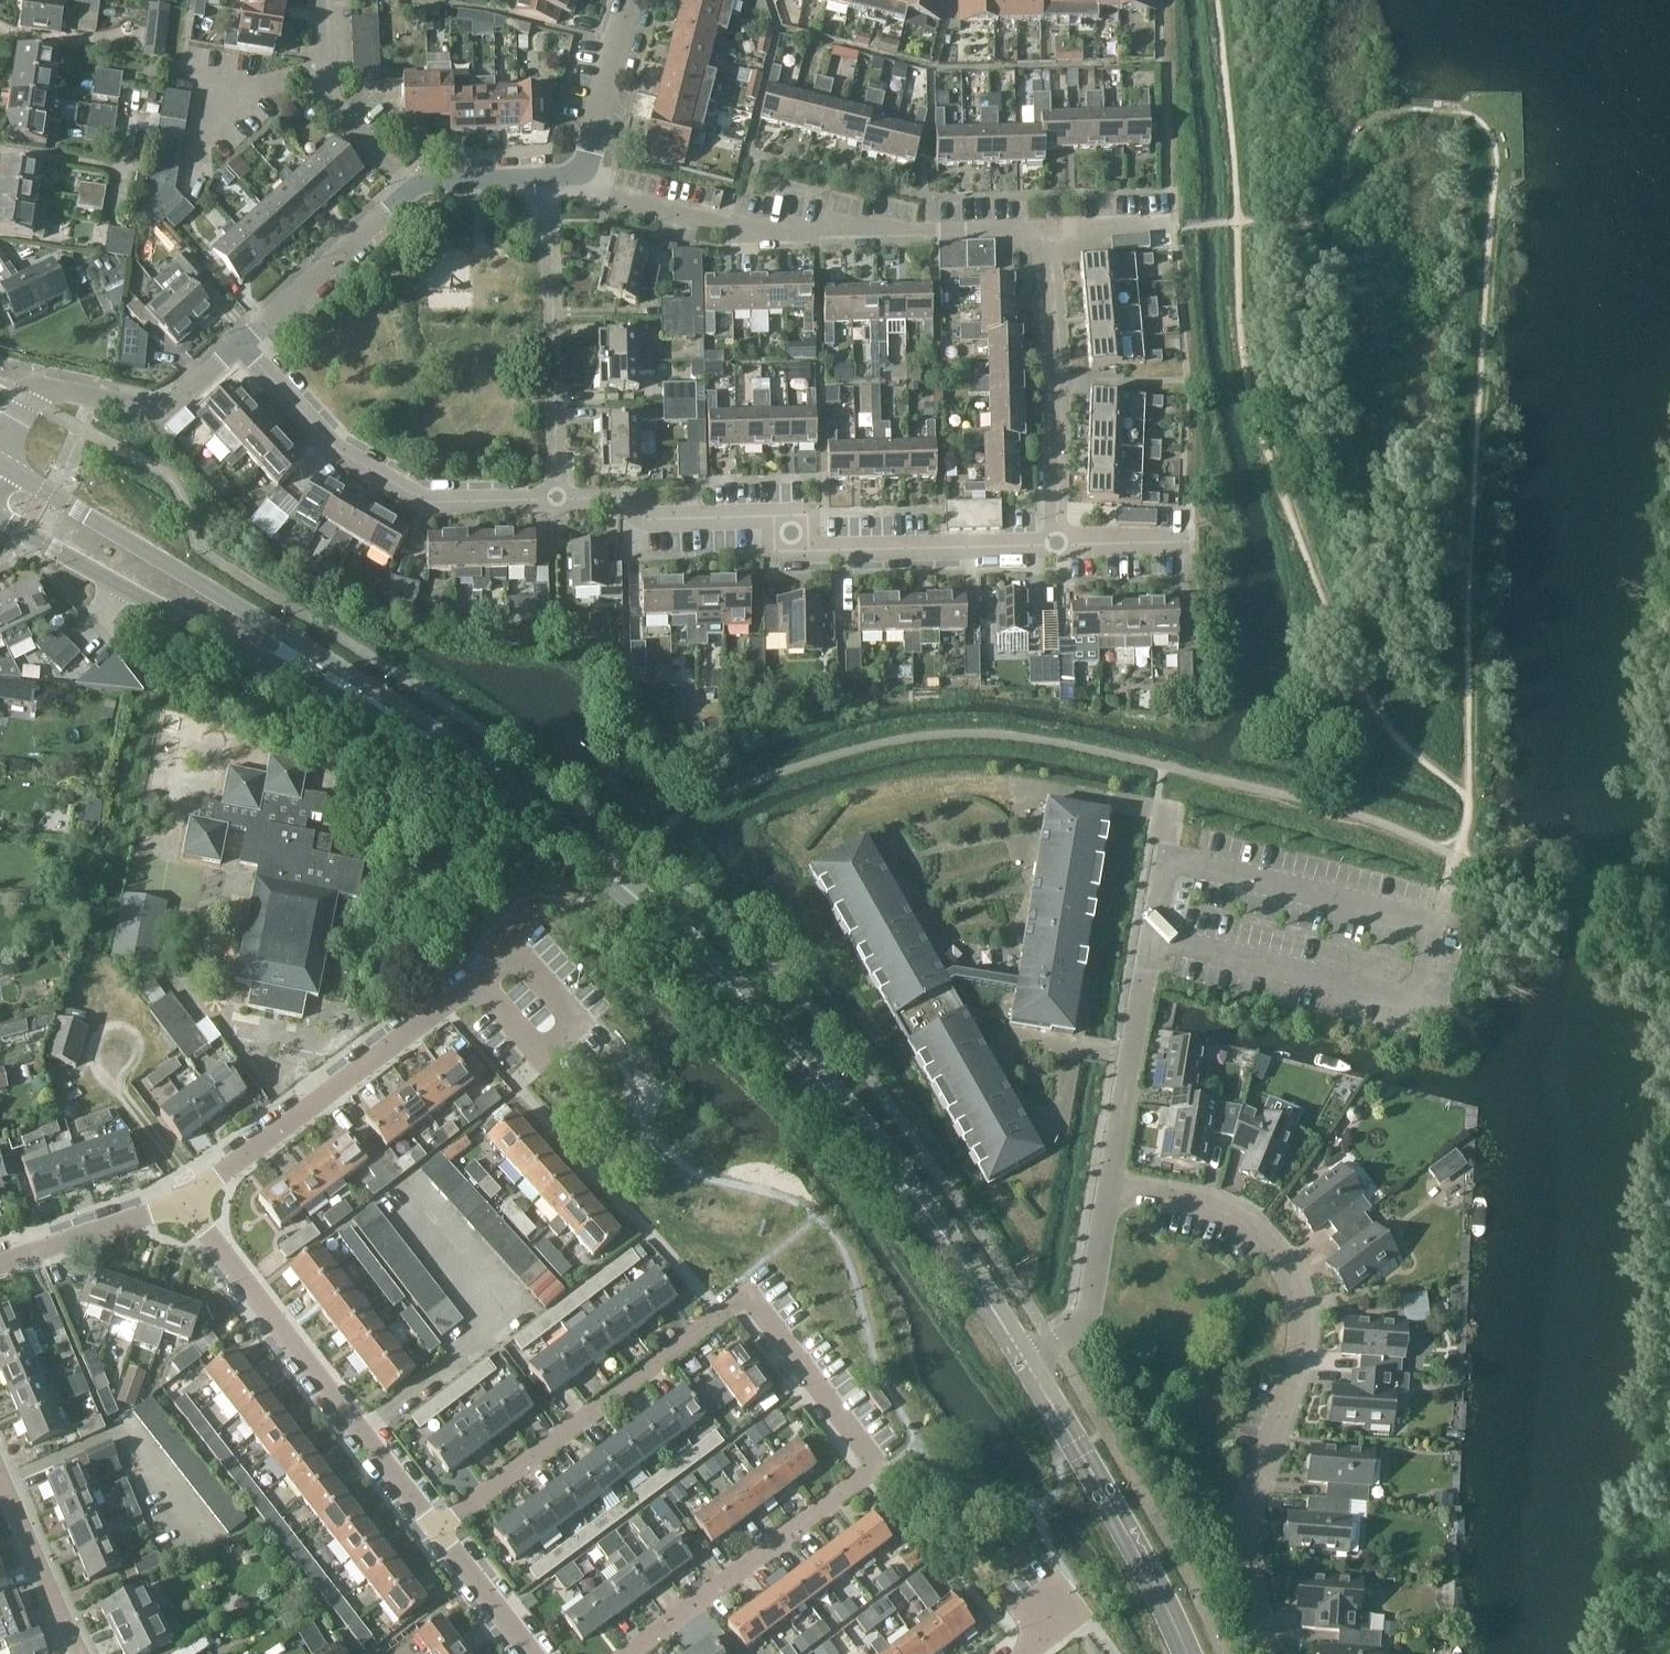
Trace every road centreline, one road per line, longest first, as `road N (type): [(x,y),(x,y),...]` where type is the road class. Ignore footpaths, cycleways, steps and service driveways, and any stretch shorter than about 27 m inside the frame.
road 1 (residential): [(625,1653),(879,1467),(746,1295),(433,1529)]
road 2 (secondary): [(1026,1361),(892,1159),(728,981),(605,873),(423,734)]
road 3 (residential): [(1108,1190),(1226,1213),(1266,1244),(1291,1284),(1297,1358),(1244,1539),(1267,1653)]
road 4 (residential): [(1059,543),(817,551),(760,516),(658,519),(613,499),(557,499)]
road 5 (secondary): [(423,734),(283,633),(0,462)]
road 6 (residential): [(1049,231),(741,230),(603,198),(584,174)]
road 7 (secondary): [(0,518),(423,734)]
road 8 (residential): [(433,1529),(182,1202)]
road 9 (residential): [(557,499),(432,506),(340,457),(241,345)]
road 10 (secondary): [(1188,1653),(1133,1540),(1026,1361)]
road 11 (residential): [(1108,1190),(1165,863)]
road 12 (residential): [(557,499),(548,175)]
road 13 (residential): [(182,1202),(441,1008)]
road 14 (residential): [(1059,543),(1049,231)]
road 15 (residential): [(26,398),(51,387),(138,408),(170,405),(241,345)]
road 16 (residential): [(241,345),(409,189)]
road 17 (residential): [(409,189),(320,90),(321,0)]
road 18 (residential): [(1026,1361),(1086,1314),(1108,1190)]
road 19 (unclassified): [(80,1653),(0,1470)]
road 20 (residential): [(0,1262),(182,1202)]
road 21 (residential): [(584,174),(632,0)]
road 22 (residential): [(531,1653),(433,1529)]
road 23 (residential): [(1190,226),(1049,231)]
road 24 (residential): [(409,189),(433,181),(548,175)]
road 25 (residential): [(1059,543),(1180,541)]

